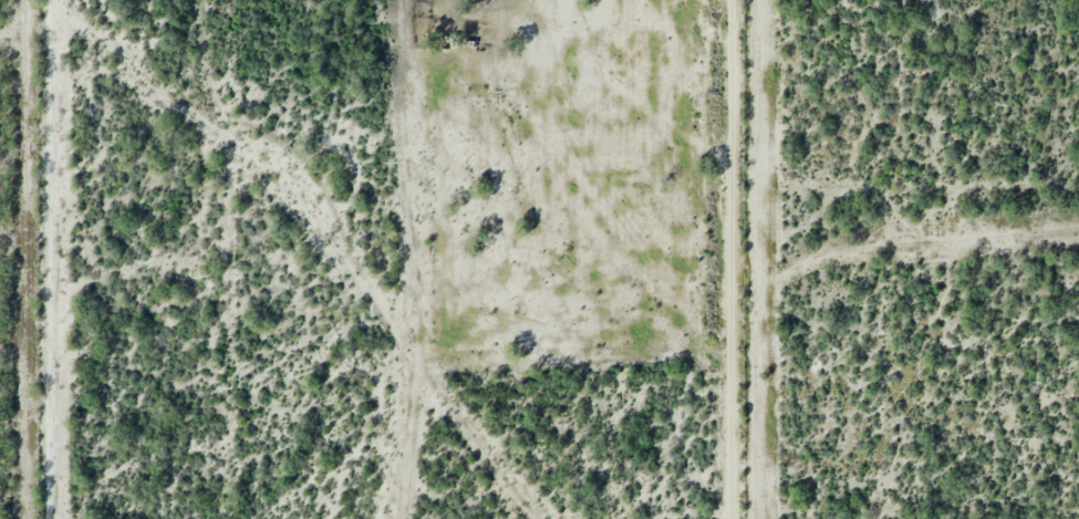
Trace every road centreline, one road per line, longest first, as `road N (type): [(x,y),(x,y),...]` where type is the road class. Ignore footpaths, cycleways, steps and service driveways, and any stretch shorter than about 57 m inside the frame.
road 1 (track): [(713,518),(719,0)]
road 2 (track): [(18,518),(19,0)]

